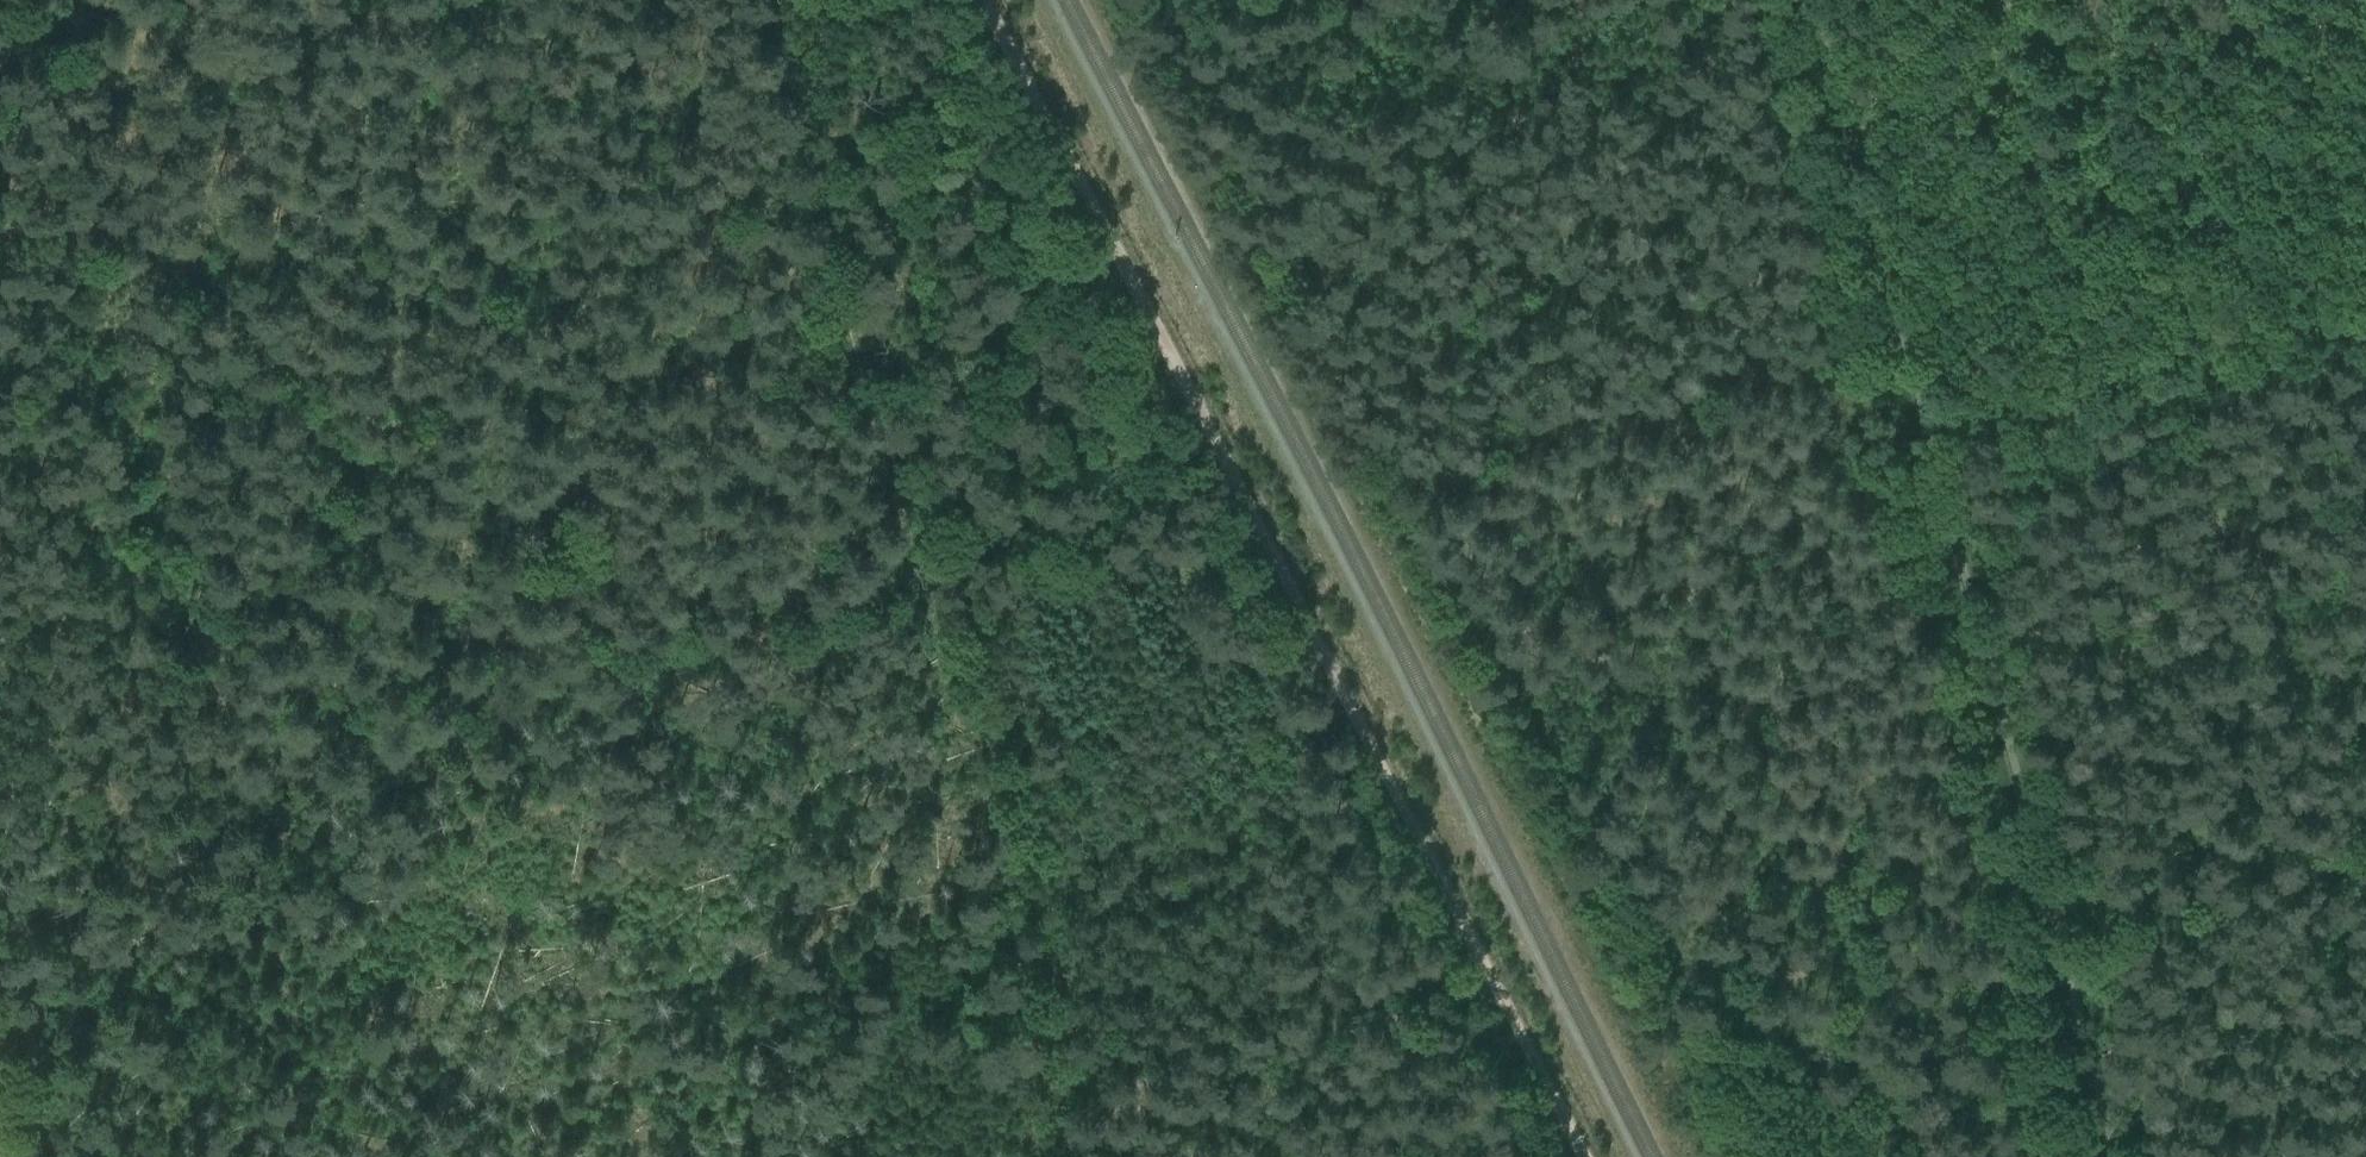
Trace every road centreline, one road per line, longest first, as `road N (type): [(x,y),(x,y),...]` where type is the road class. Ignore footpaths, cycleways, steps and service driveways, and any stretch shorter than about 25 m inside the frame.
road 1 (track): [(985,0),(1586,1156)]
road 2 (track): [(1058,1156),(753,0)]
road 3 (track): [(2095,1156),(1796,0)]
road 4 (track): [(0,969),(44,1156)]

